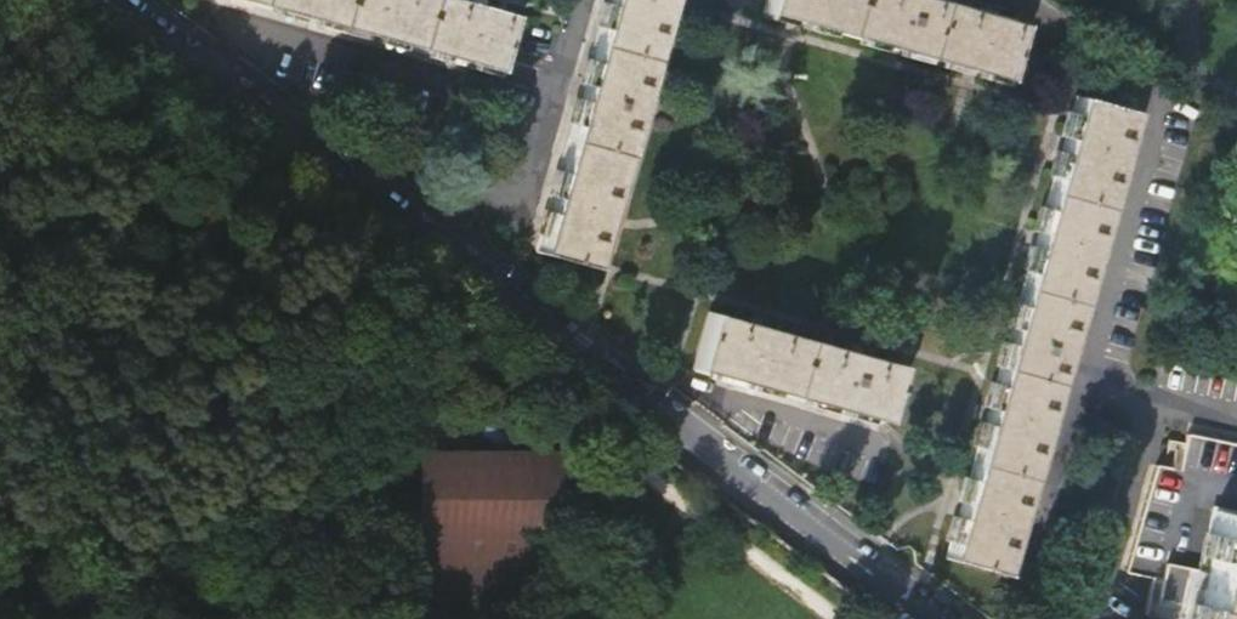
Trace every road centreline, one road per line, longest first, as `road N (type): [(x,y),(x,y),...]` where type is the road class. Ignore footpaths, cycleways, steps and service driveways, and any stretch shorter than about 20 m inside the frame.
road 1 (residential): [(101,0),(921,618)]
road 2 (track): [(826,618),(45,0)]
road 3 (track): [(298,204),(293,331),(324,618)]

